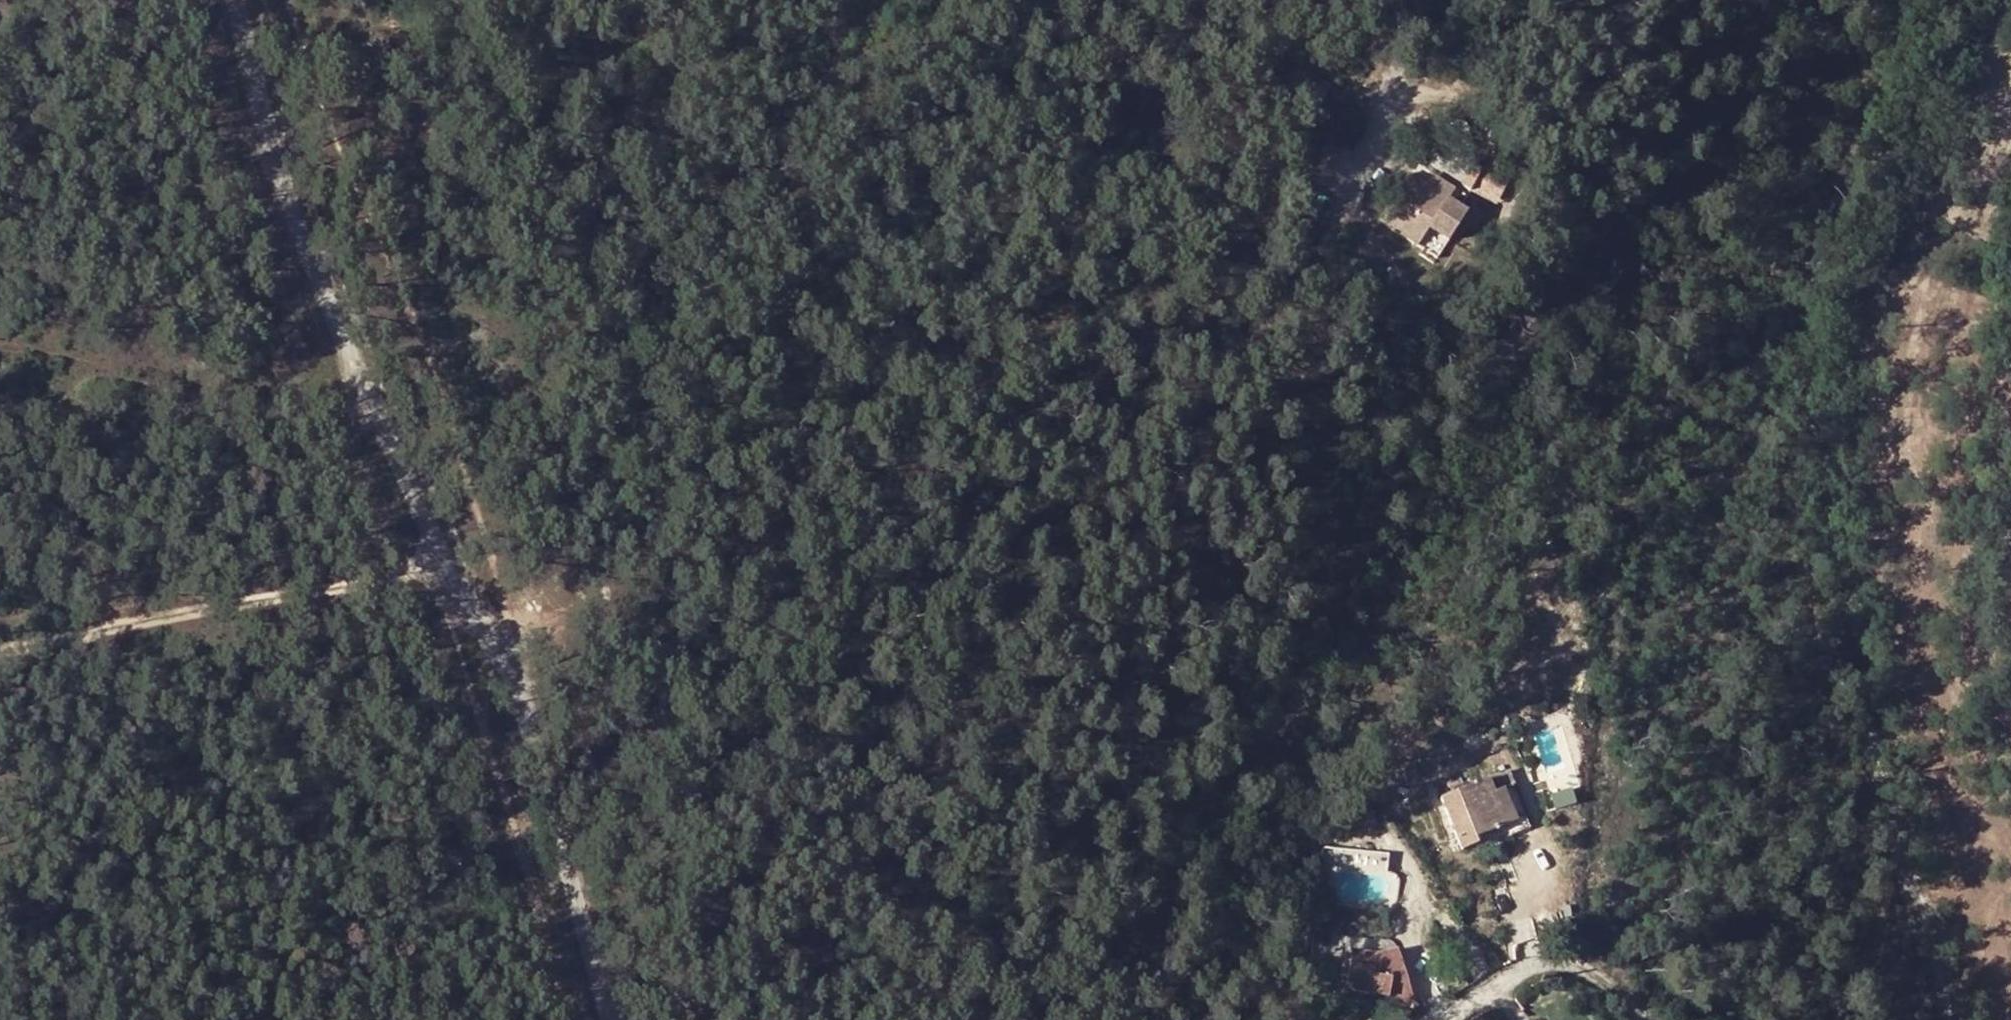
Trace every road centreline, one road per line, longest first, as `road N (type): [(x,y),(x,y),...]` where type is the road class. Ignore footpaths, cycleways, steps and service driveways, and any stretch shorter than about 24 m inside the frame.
road 1 (unclassified): [(229,0),(301,254),(467,597),(613,1019)]
road 2 (residential): [(1435,1019),(1511,976),(1563,967),(1589,975),(1637,1019)]

